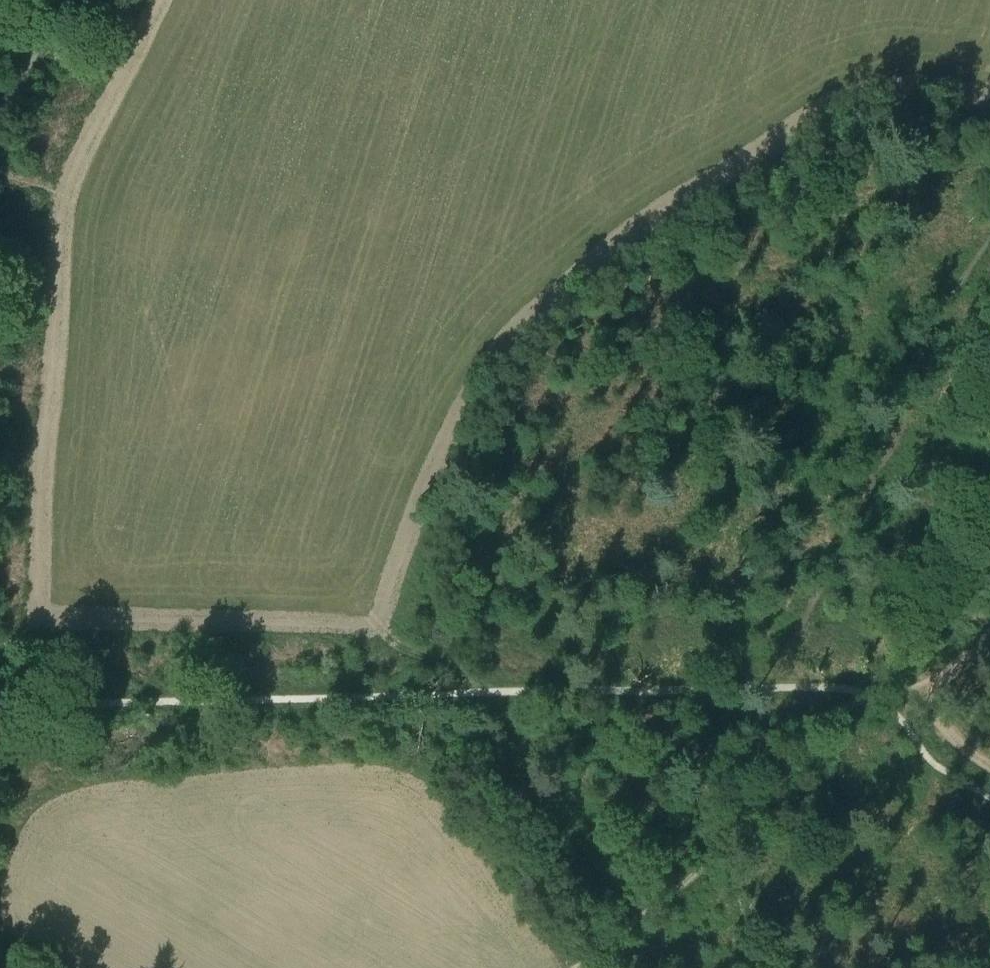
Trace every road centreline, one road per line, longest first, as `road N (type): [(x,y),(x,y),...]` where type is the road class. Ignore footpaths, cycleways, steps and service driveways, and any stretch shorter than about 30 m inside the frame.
road 1 (track): [(860,697),(915,707),(989,767)]

